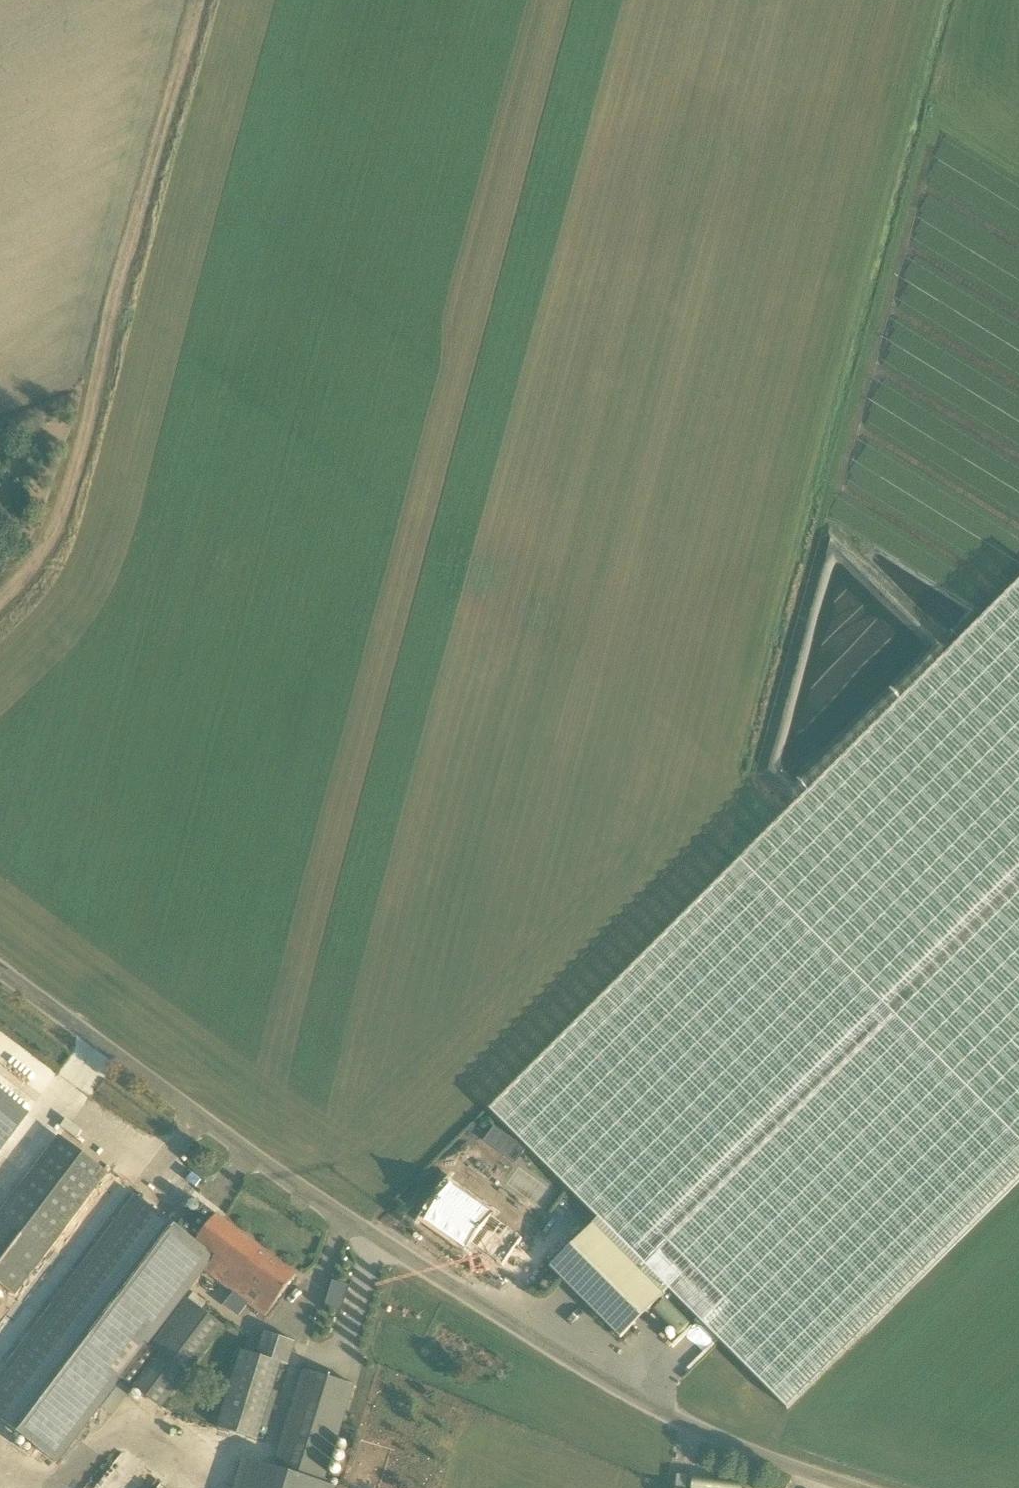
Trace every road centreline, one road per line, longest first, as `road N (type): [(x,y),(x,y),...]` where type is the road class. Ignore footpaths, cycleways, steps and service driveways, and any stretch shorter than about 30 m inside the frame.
road 1 (unclassified): [(849,1487),(623,1395),(221,1144),(0,976)]
road 2 (track): [(0,607),(24,585),(57,528),(201,0)]

